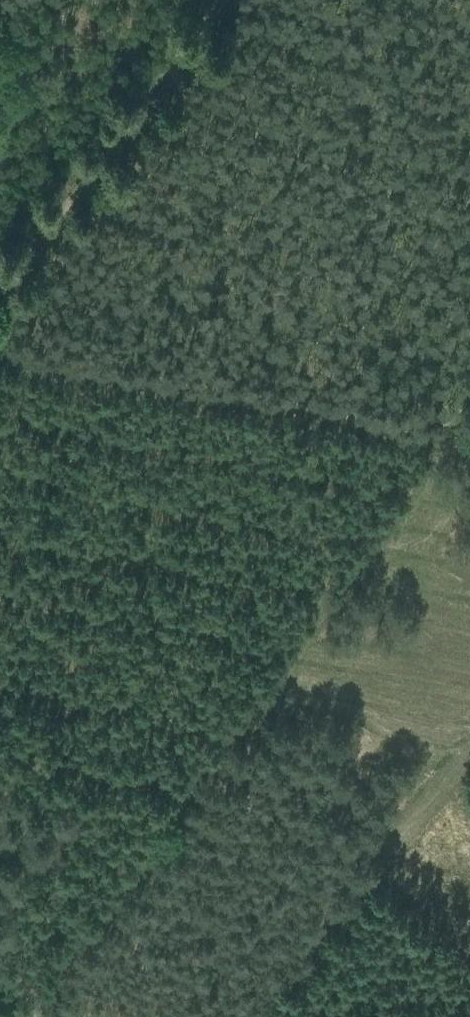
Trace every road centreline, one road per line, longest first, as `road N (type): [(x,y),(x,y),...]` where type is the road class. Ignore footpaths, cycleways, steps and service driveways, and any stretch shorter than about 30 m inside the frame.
road 1 (track): [(227,0),(0,284)]

